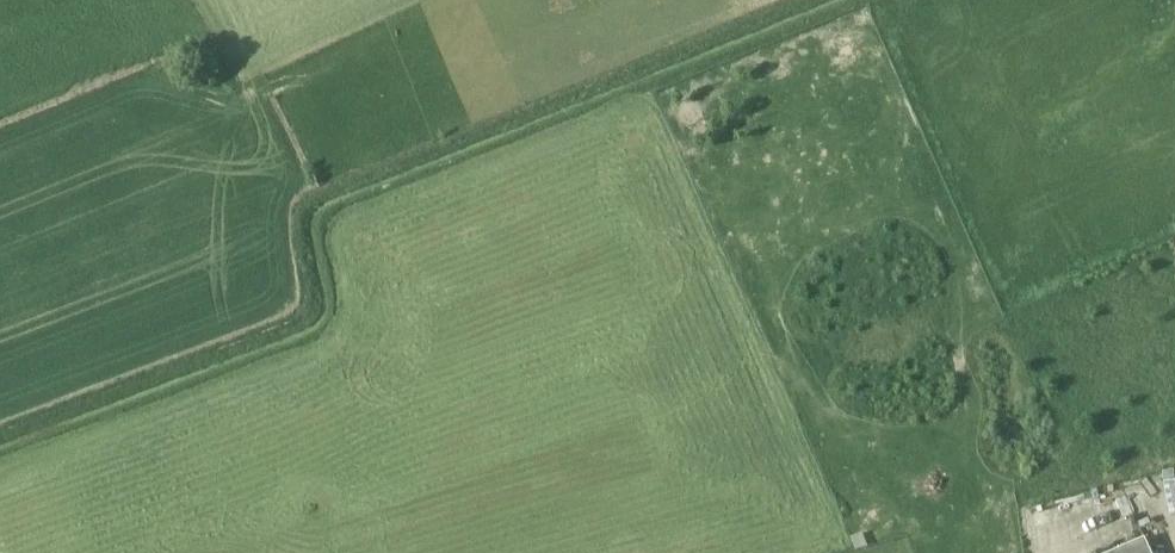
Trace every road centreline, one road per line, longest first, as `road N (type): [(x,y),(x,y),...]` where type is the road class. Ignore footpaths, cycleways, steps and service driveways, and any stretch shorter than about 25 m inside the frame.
road 1 (track): [(451,0),(267,88),(247,110),(242,135),(274,200),(283,248),(284,291),(260,317),(0,416)]

